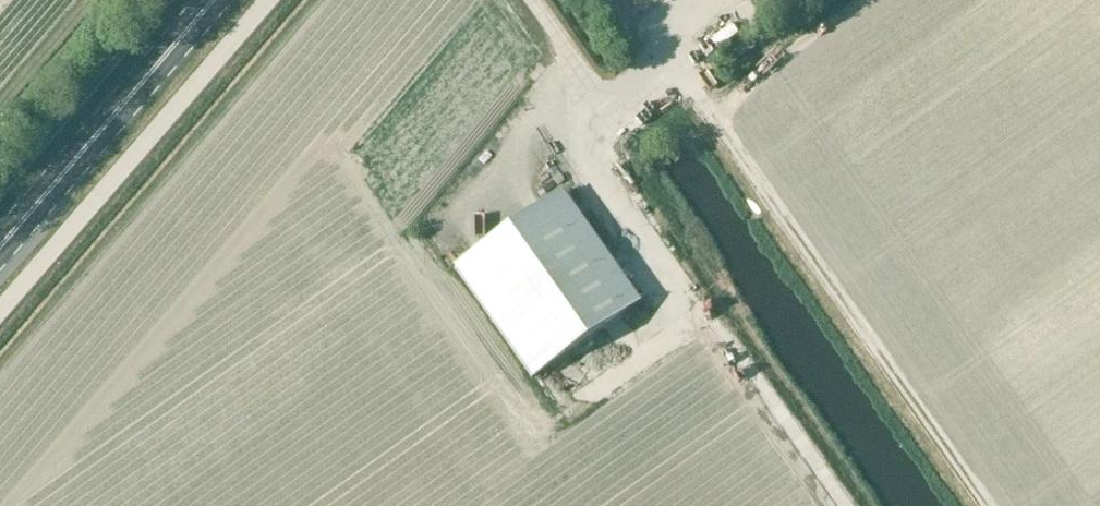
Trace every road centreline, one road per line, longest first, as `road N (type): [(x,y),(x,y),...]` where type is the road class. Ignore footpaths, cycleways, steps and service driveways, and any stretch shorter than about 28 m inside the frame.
road 1 (unclassified): [(0,310),(270,0)]
road 2 (primary): [(0,249),(215,0)]

